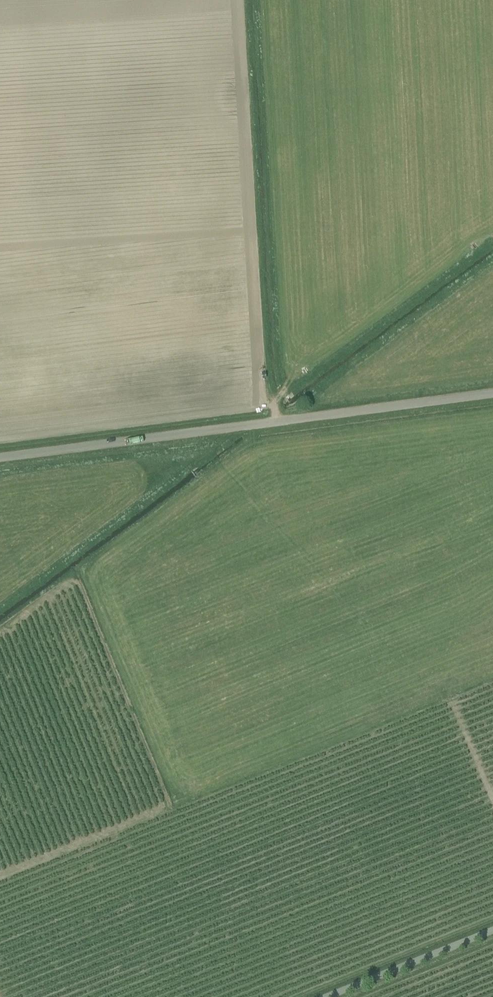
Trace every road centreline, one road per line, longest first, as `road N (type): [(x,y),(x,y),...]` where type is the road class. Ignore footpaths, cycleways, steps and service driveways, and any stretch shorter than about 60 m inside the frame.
road 1 (unclassified): [(492,391),(0,457)]
road 2 (unclassified): [(338,996),(492,931)]

